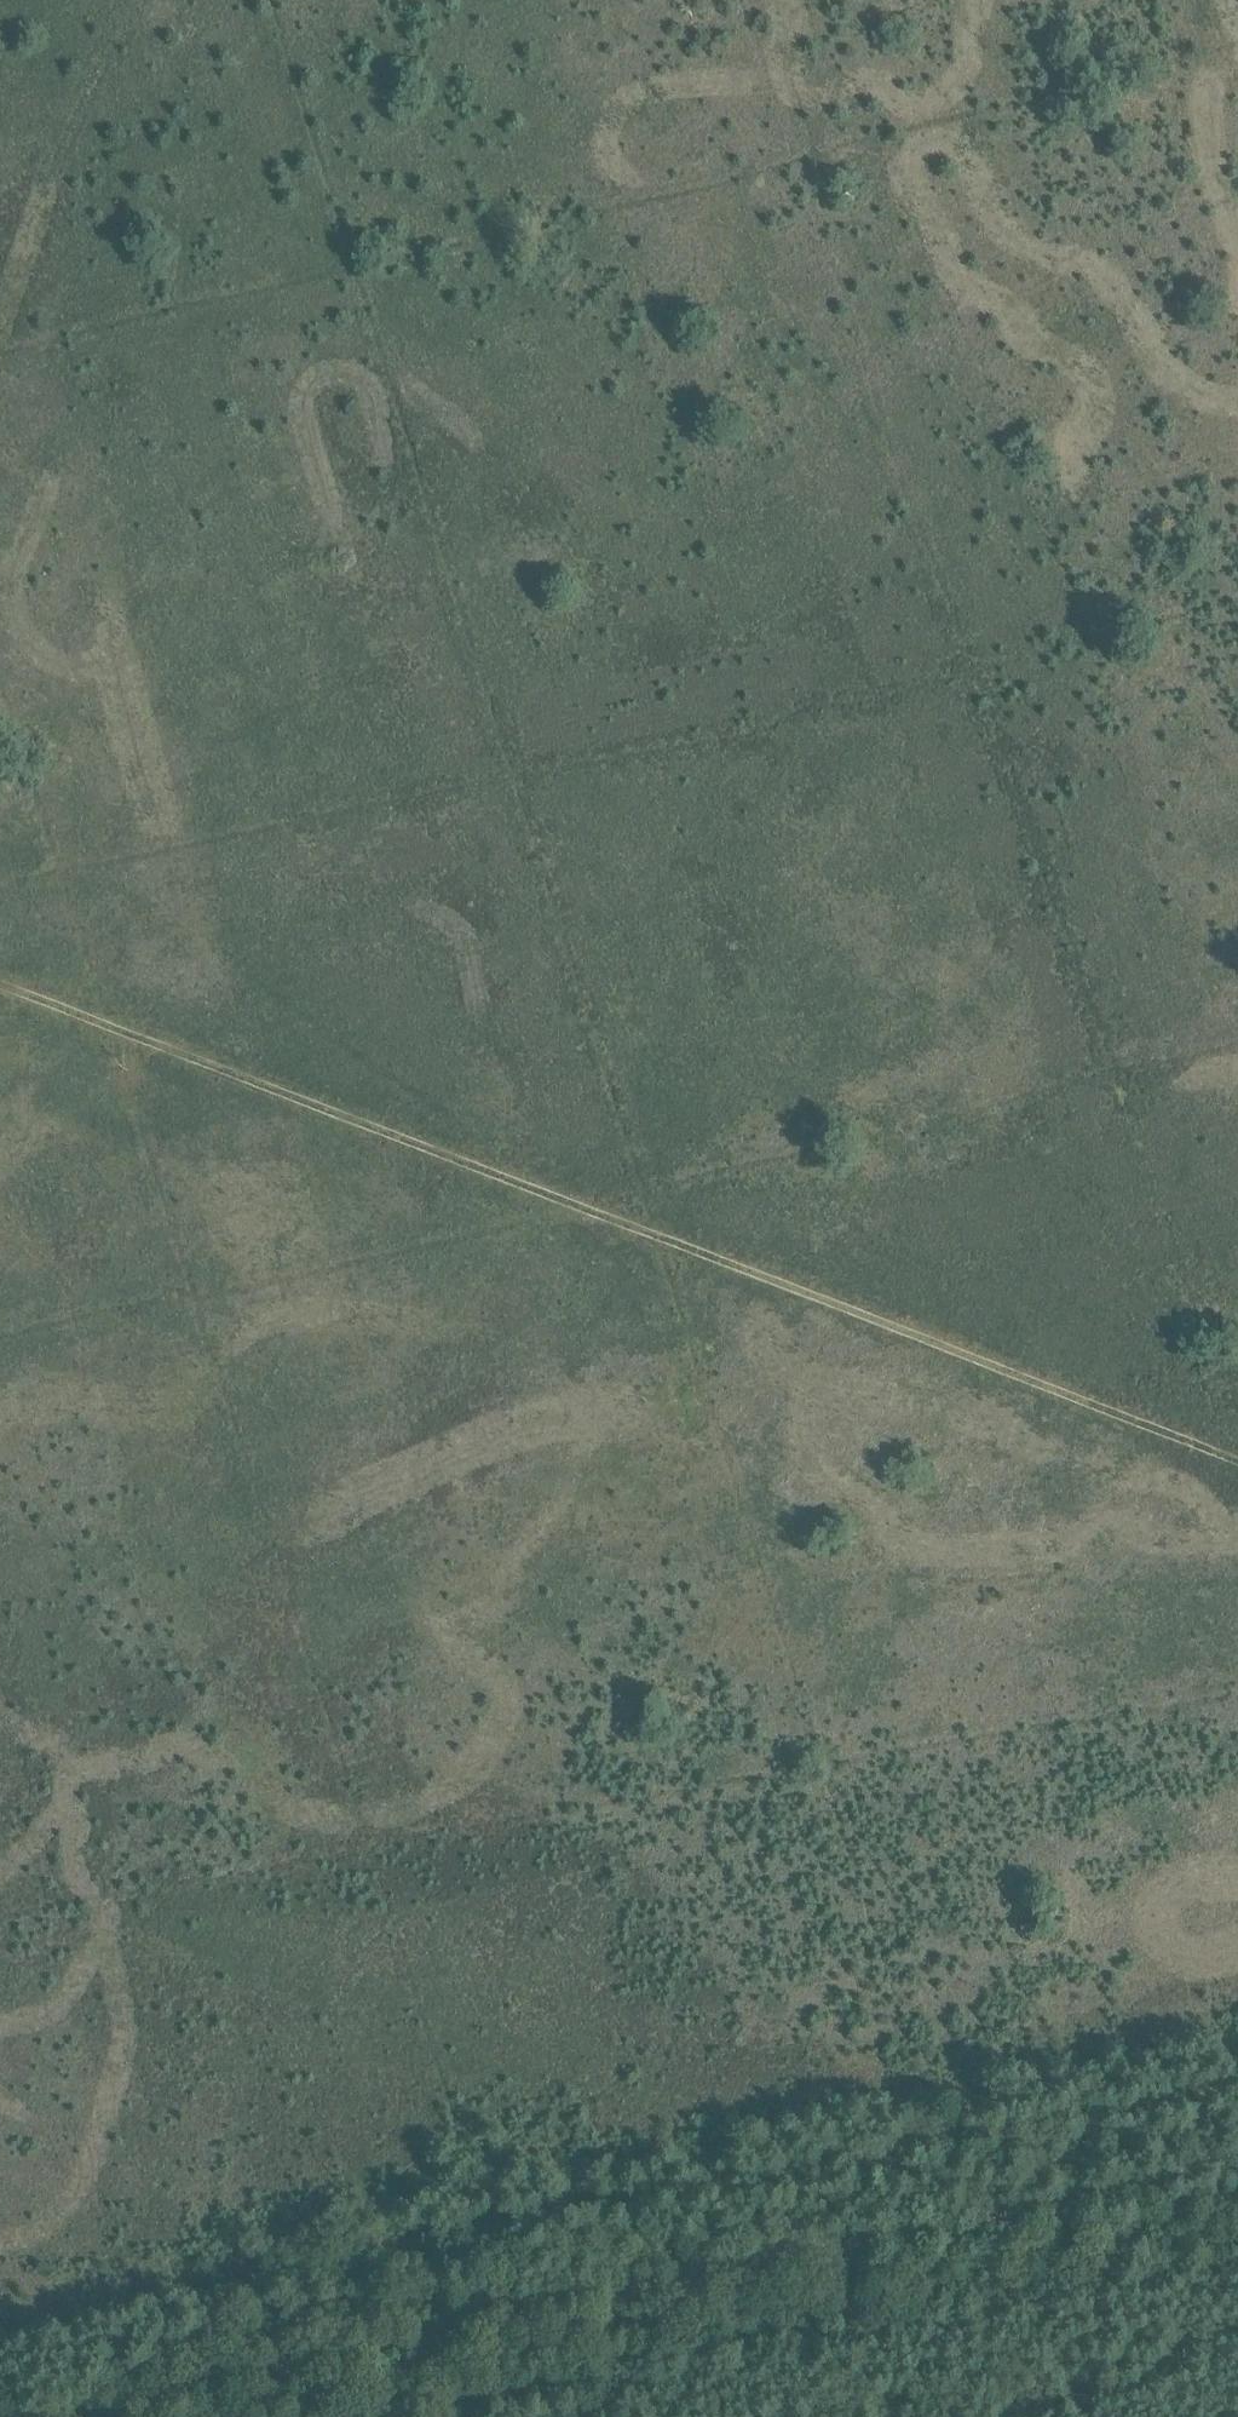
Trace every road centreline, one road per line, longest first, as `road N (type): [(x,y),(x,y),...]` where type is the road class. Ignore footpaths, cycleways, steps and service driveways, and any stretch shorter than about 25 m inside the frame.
road 1 (track): [(0,989),(1237,1460)]
road 2 (track): [(45,2416),(1237,2159)]

